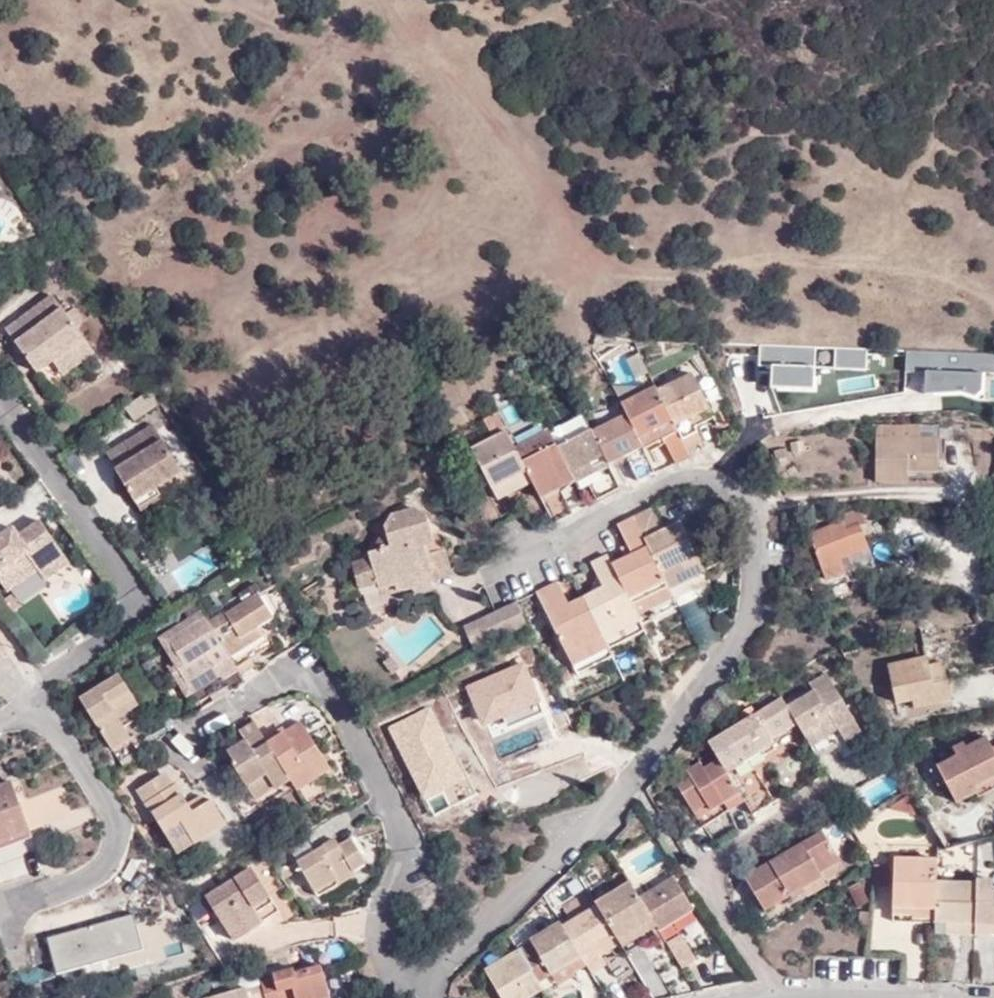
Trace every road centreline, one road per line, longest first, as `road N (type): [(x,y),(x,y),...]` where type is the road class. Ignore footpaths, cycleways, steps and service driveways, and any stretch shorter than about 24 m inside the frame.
road 1 (residential): [(499,563),(531,556),(684,482),(719,481),(742,494),(757,517),(757,602),(744,636),(636,775),(447,953),(424,985)]
road 2 (residential): [(187,743),(286,682),(314,683),(335,695),(417,849),(414,871),(369,925),(371,945),(424,985)]
road 3 (residential): [(0,717),(139,612),(138,584),(0,387)]
road 4 (residential): [(844,781),(706,871),(779,996)]

